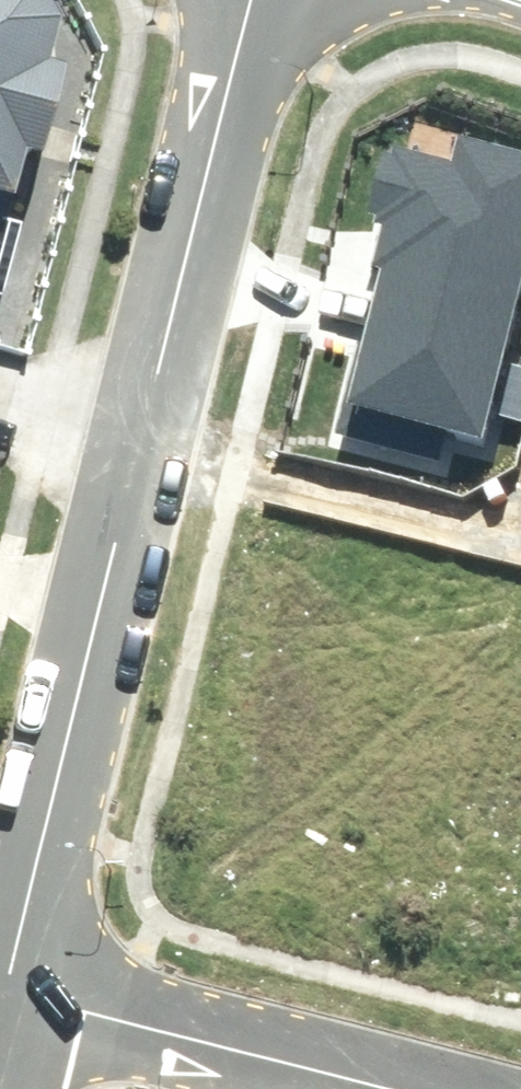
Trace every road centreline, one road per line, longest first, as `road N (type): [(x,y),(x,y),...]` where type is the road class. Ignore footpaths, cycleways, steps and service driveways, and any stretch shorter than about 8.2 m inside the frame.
road 1 (residential): [(18,997),(152,452)]
road 2 (residential): [(152,452),(285,0)]
road 3 (residential): [(375,1088),(18,997)]
road 4 (residential): [(152,452),(0,407)]

